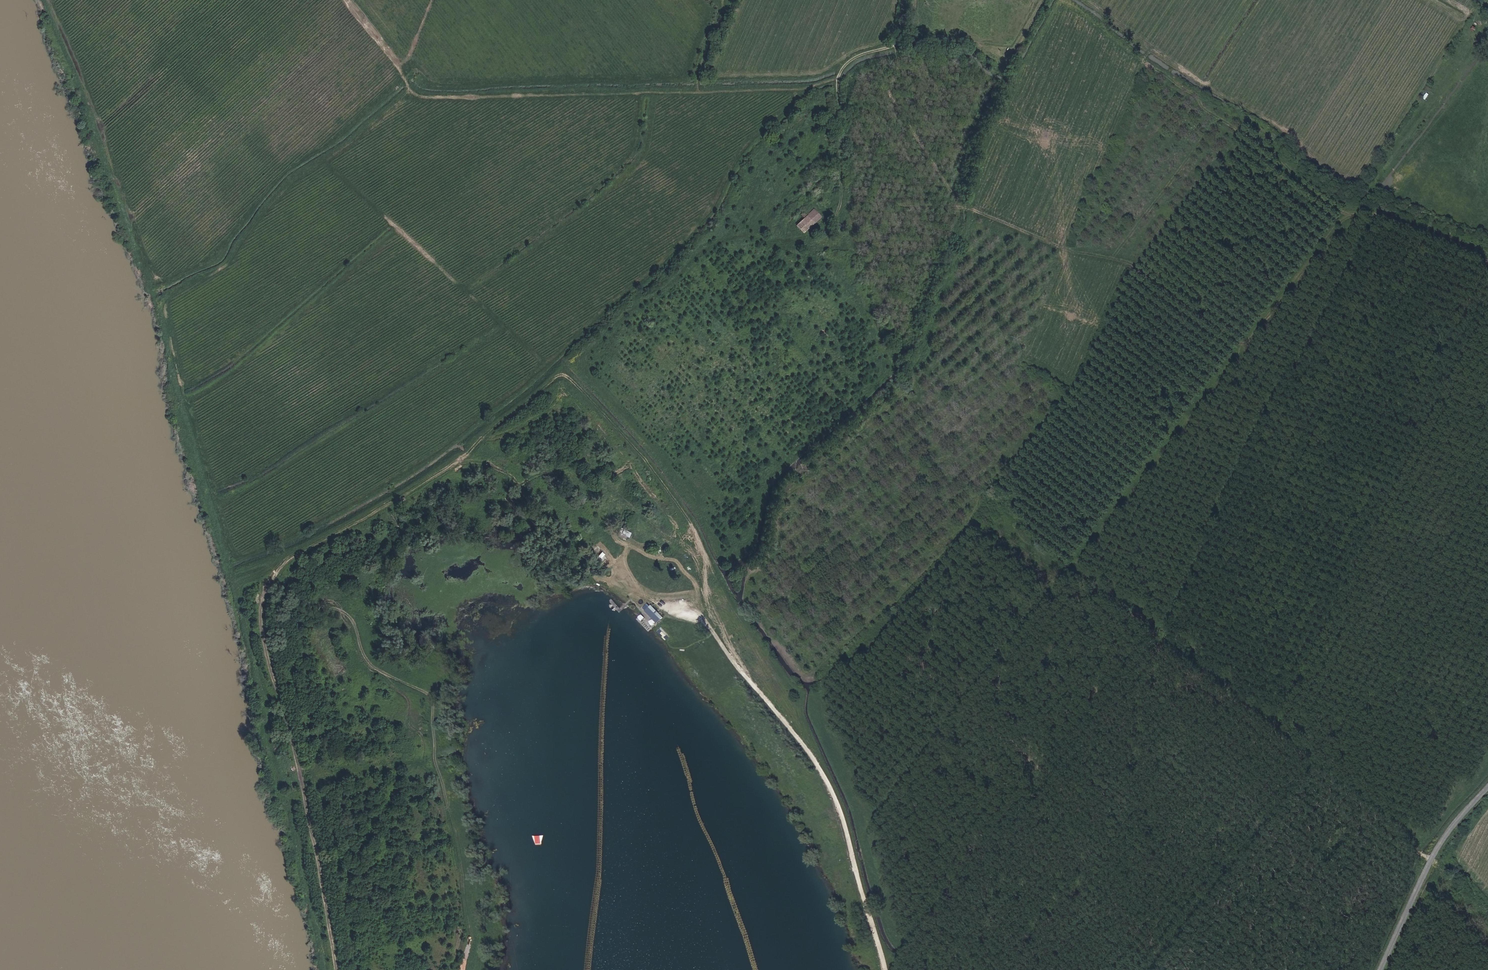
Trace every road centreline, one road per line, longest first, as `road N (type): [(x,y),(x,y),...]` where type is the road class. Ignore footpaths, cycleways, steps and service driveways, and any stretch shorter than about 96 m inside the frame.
road 1 (track): [(709,627),(705,591),(650,577),(570,499),(476,443)]
road 2 (track): [(464,969),(464,863),(432,753)]
road 3 (unclassified): [(1381,969),(1444,839),(1487,787)]

